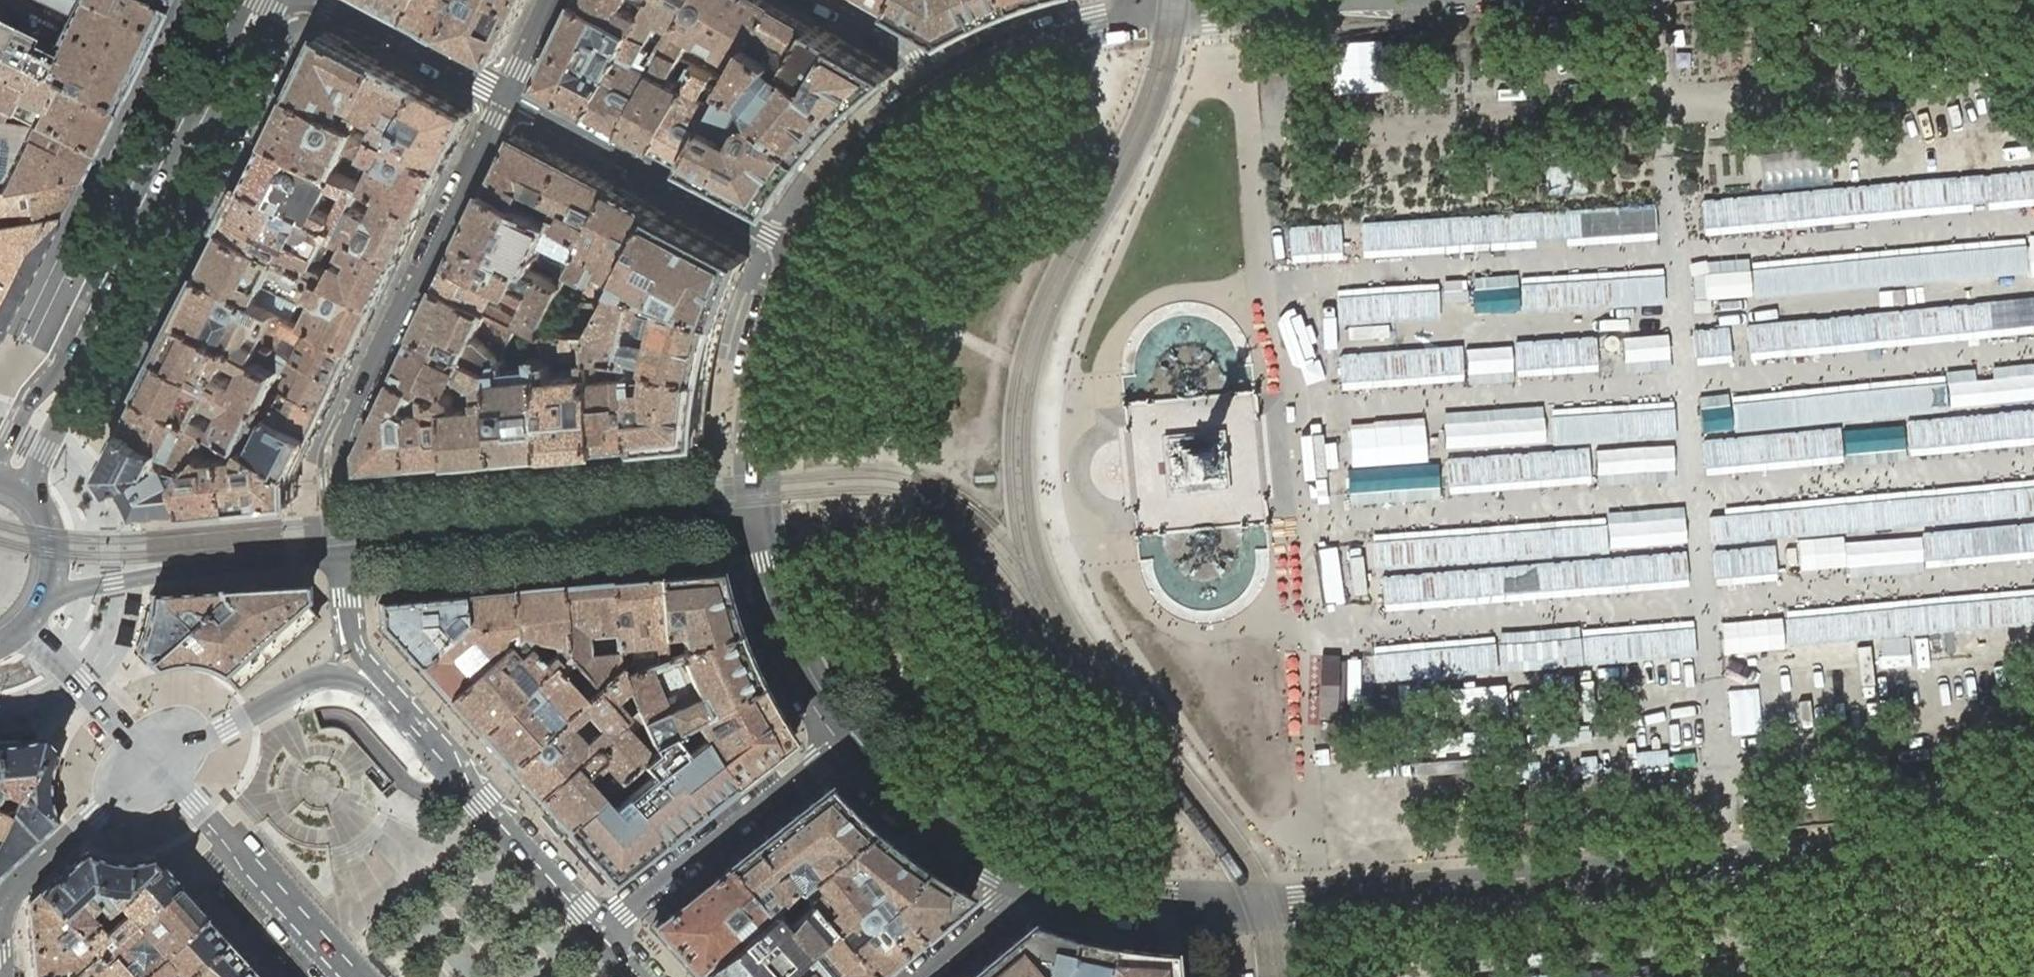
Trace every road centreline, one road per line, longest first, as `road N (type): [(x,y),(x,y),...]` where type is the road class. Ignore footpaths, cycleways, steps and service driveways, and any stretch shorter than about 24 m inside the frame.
road 1 (tertiary): [(1219,905),(2033,839)]
road 2 (secondary): [(41,504),(34,473),(44,449),(277,0)]
road 3 (secondary): [(240,0),(64,361),(23,409),(0,451)]
road 4 (residential): [(344,554),(338,479),(346,417),(504,95)]
road 5 (residential): [(344,554),(760,518)]
road 6 (residential): [(504,95),(801,254)]
road 7 (tertiary): [(601,932),(384,684)]
road 8 (residential): [(601,932),(851,732)]
road 9 (residential): [(43,605),(172,573),(344,554)]
road 10 (tertiary): [(158,770),(347,976)]
road 11 (tertiary): [(801,254),(764,361),(755,441),(760,518)]
road 12 (tertiary): [(384,684),(313,677),(158,770)]
road 13 (tertiary): [(760,518),(793,632),(851,732)]
road 14 (tertiary): [(851,732),(899,788),(952,830),(1029,872)]
road 15 (tertiary): [(953,90),(871,159),(801,254)]
road 16 (tertiary): [(1355,0),(1138,19)]
road 17 (residential): [(1,903),(158,770)]
road 18 (residential): [(325,0),(504,95)]
road 19 (tertiary): [(1138,19),(1051,42),(953,90)]
road 20 (tertiary): [(26,626),(158,770)]
road 21 (tertiary): [(1029,872),(1150,904),(1219,905)]
road 22 (residential): [(828,0),(932,60),(953,90)]
road 23 (residential): [(1029,872),(1015,902),(925,976)]
road 24 (residential): [(384,684),(355,642),(344,554)]

